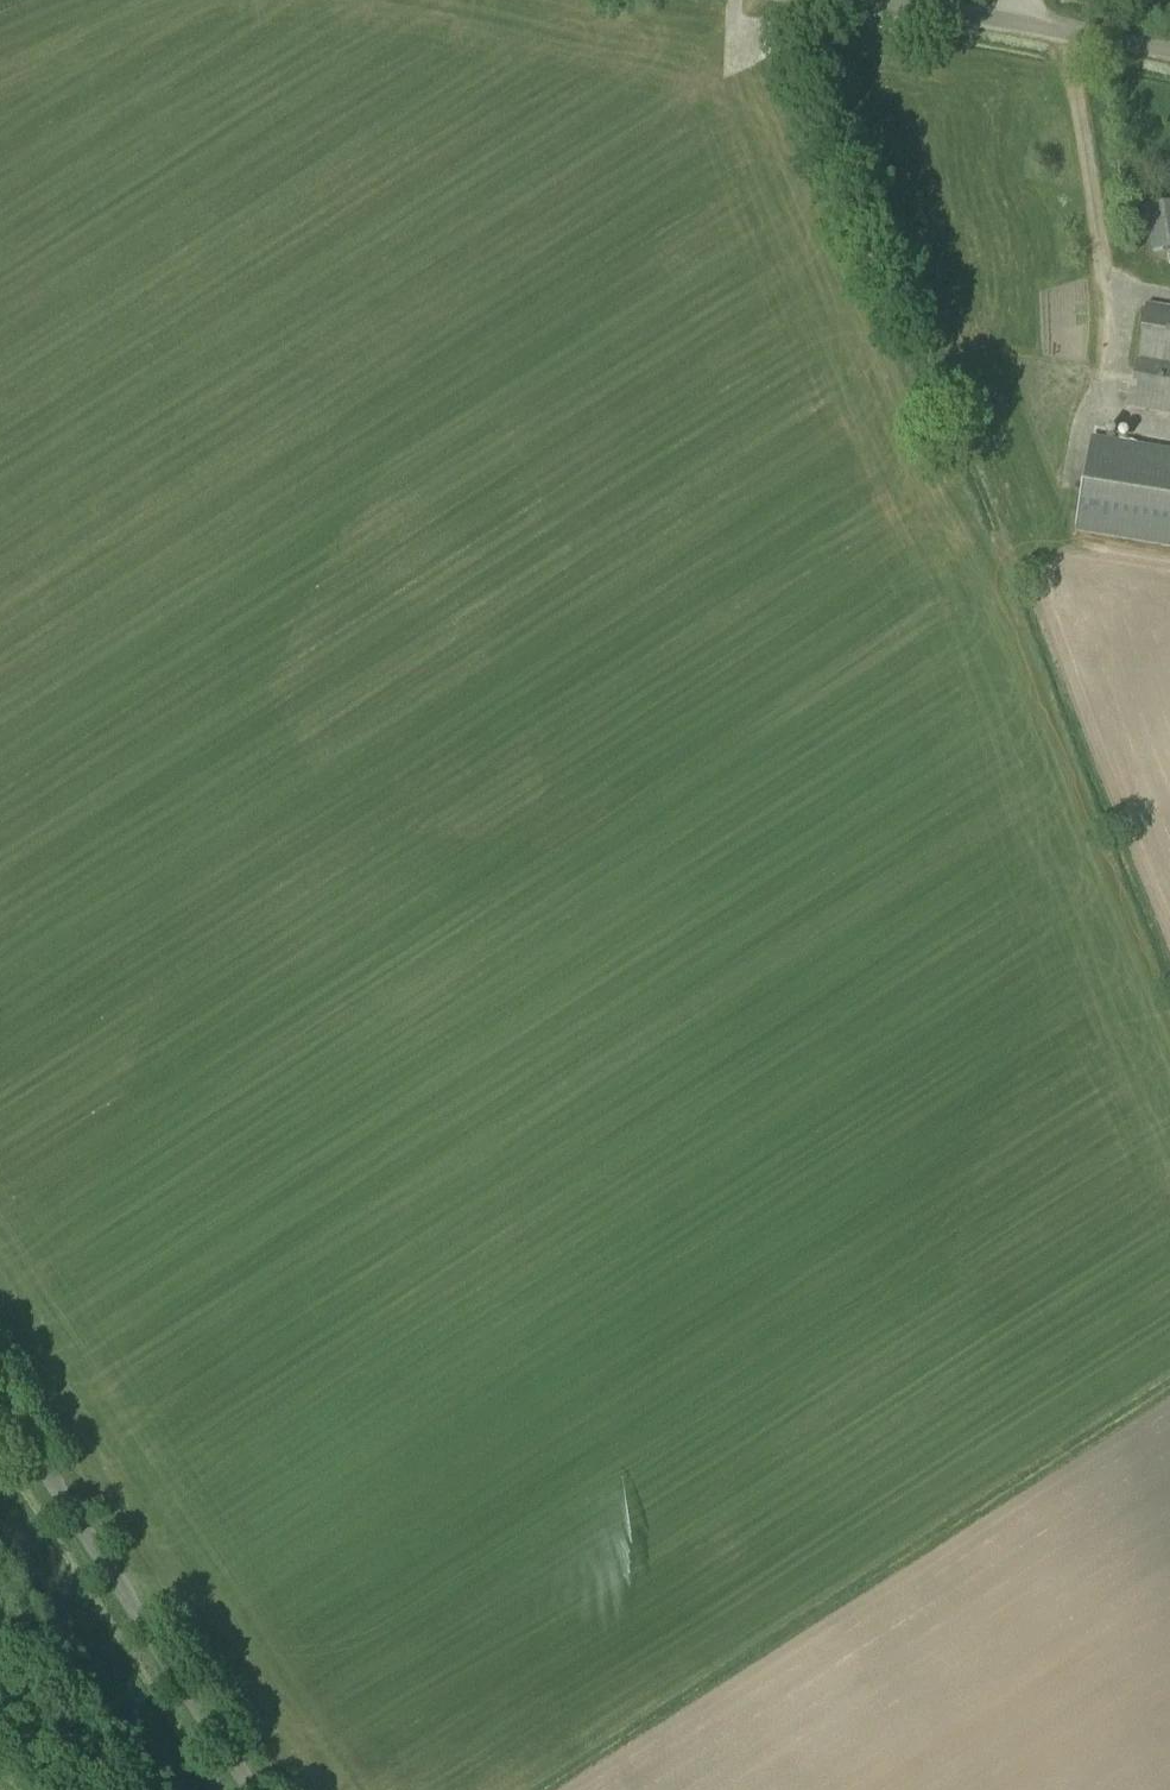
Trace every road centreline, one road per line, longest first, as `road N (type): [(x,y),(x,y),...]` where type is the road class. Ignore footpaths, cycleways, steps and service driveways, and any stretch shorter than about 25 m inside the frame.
road 1 (unclassified): [(260,1789),(0,1387)]
road 2 (unclassified): [(1169,52),(884,0)]

